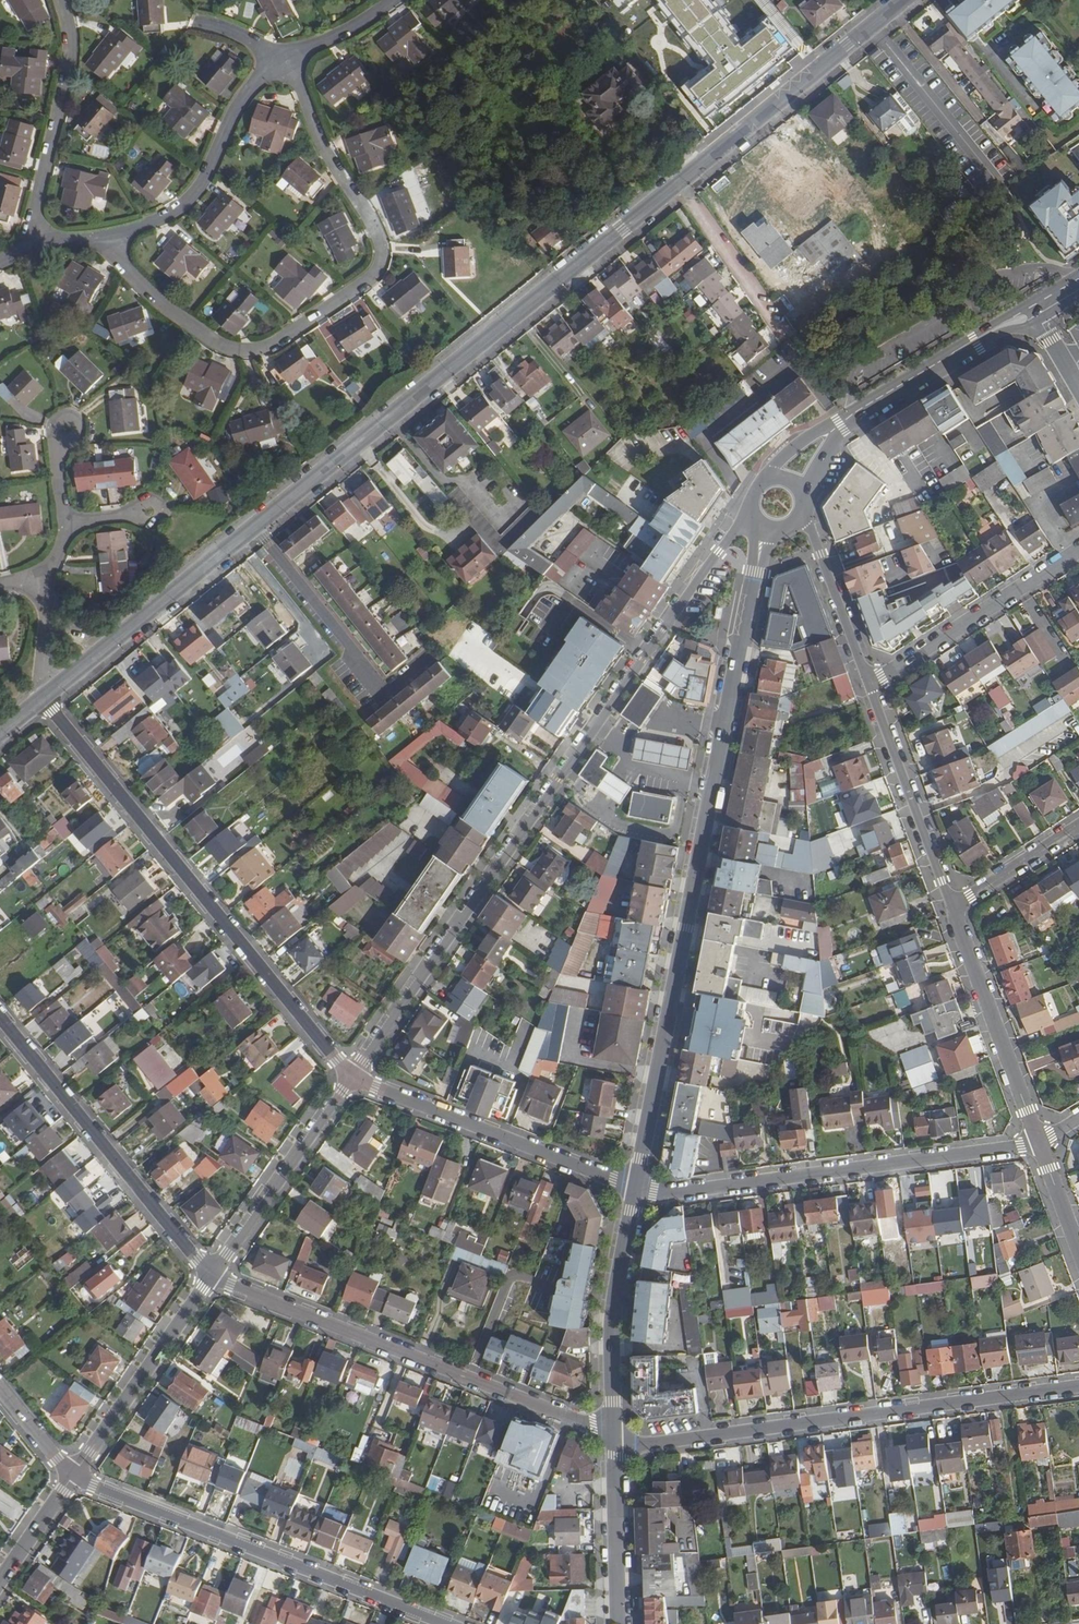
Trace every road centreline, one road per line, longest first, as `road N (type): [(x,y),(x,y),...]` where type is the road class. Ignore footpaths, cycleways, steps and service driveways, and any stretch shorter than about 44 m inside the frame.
road 1 (tertiary): [(43,697),(903,0)]
road 2 (tertiary): [(754,516),(715,550),(350,1077)]
road 3 (tertiary): [(764,526),(636,1188)]
road 4 (residential): [(101,237),(162,304),(231,349),(273,344),(370,279),(381,260),(379,238),(284,58)]
road 5 (residential): [(43,697),(350,1077)]
road 6 (residential): [(1078,1386),(614,1447)]
road 7 (tertiary): [(614,1427),(593,1427),(210,1276)]
road 8 (residential): [(636,1188),(667,1193),(1041,1145)]
road 9 (residential): [(73,1475),(447,1623)]
road 10 (residential): [(210,1276),(0,1016)]
road 11 (residential): [(350,1077),(636,1188)]
road 12 (residential): [(284,58),(239,102),(191,197),(165,216),(101,237)]
road 13 (residential): [(56,0),(71,58),(30,249)]
road 14 (tertiary): [(955,909),(1041,1145)]
road 15 (residential): [(1078,550),(869,685)]
road 16 (tertiary): [(350,1077),(210,1276)]
road 17 (tertiary): [(210,1276),(73,1475)]
road 18 (tertiary): [(636,1188),(613,1310),(614,1427)]
road 19 (tertiary): [(955,909),(869,685)]
road 20 (tertiary): [(839,425),(1031,307)]
road 21 (tertiary): [(869,685),(821,555),(797,520)]
road 22 (tertiary): [(614,1447),(618,1623)]
road 23 (tertiary): [(955,909),(1078,827)]
road 24 (tertiary): [(73,1475),(0,1580)]
road 25 (residential): [(46,575),(43,697)]
road 26 (residential): [(389,0),(284,58)]

